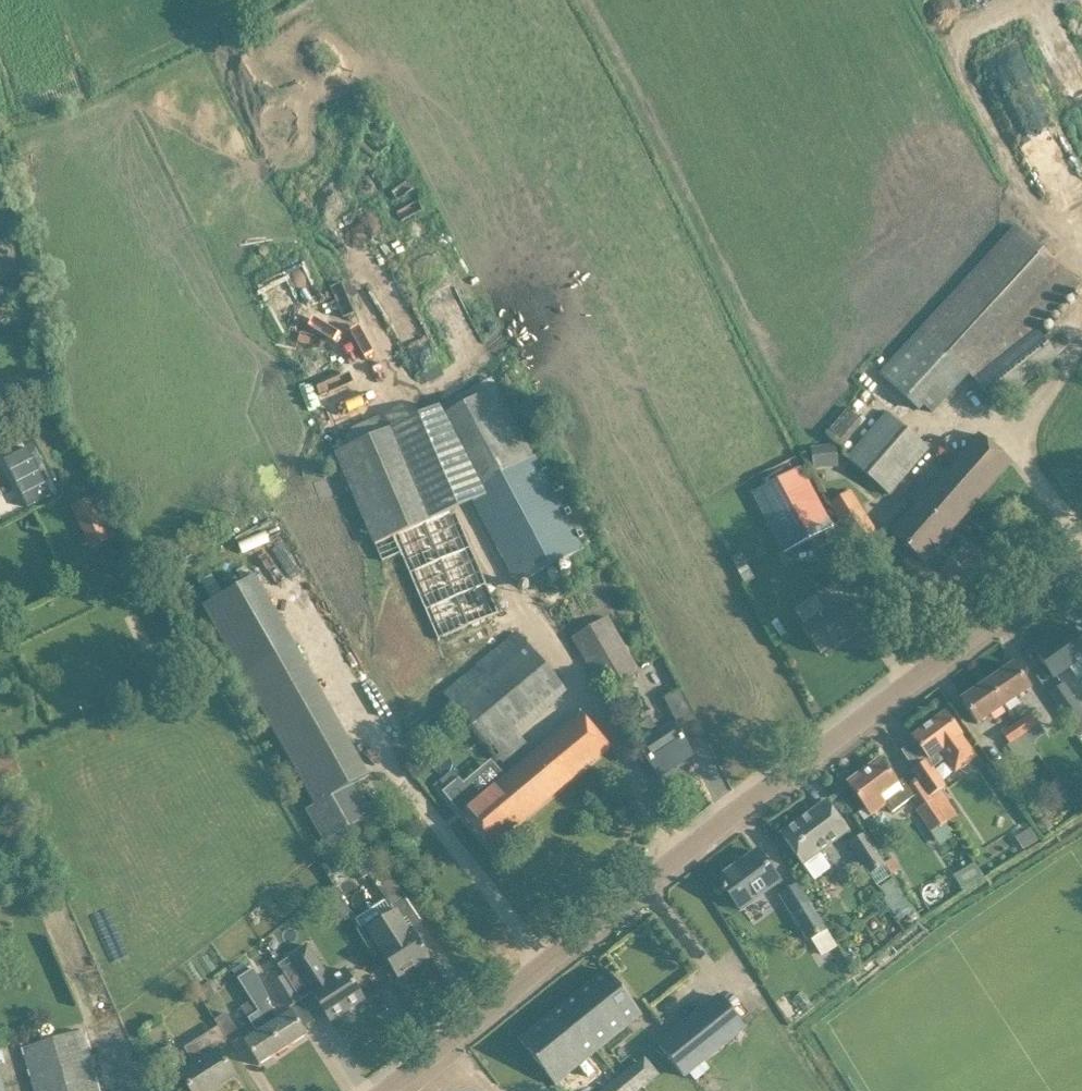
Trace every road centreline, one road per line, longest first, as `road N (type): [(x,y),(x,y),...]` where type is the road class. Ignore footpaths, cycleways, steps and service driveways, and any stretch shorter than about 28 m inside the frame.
road 1 (unclassified): [(385,1090),(733,816),(1073,562)]

